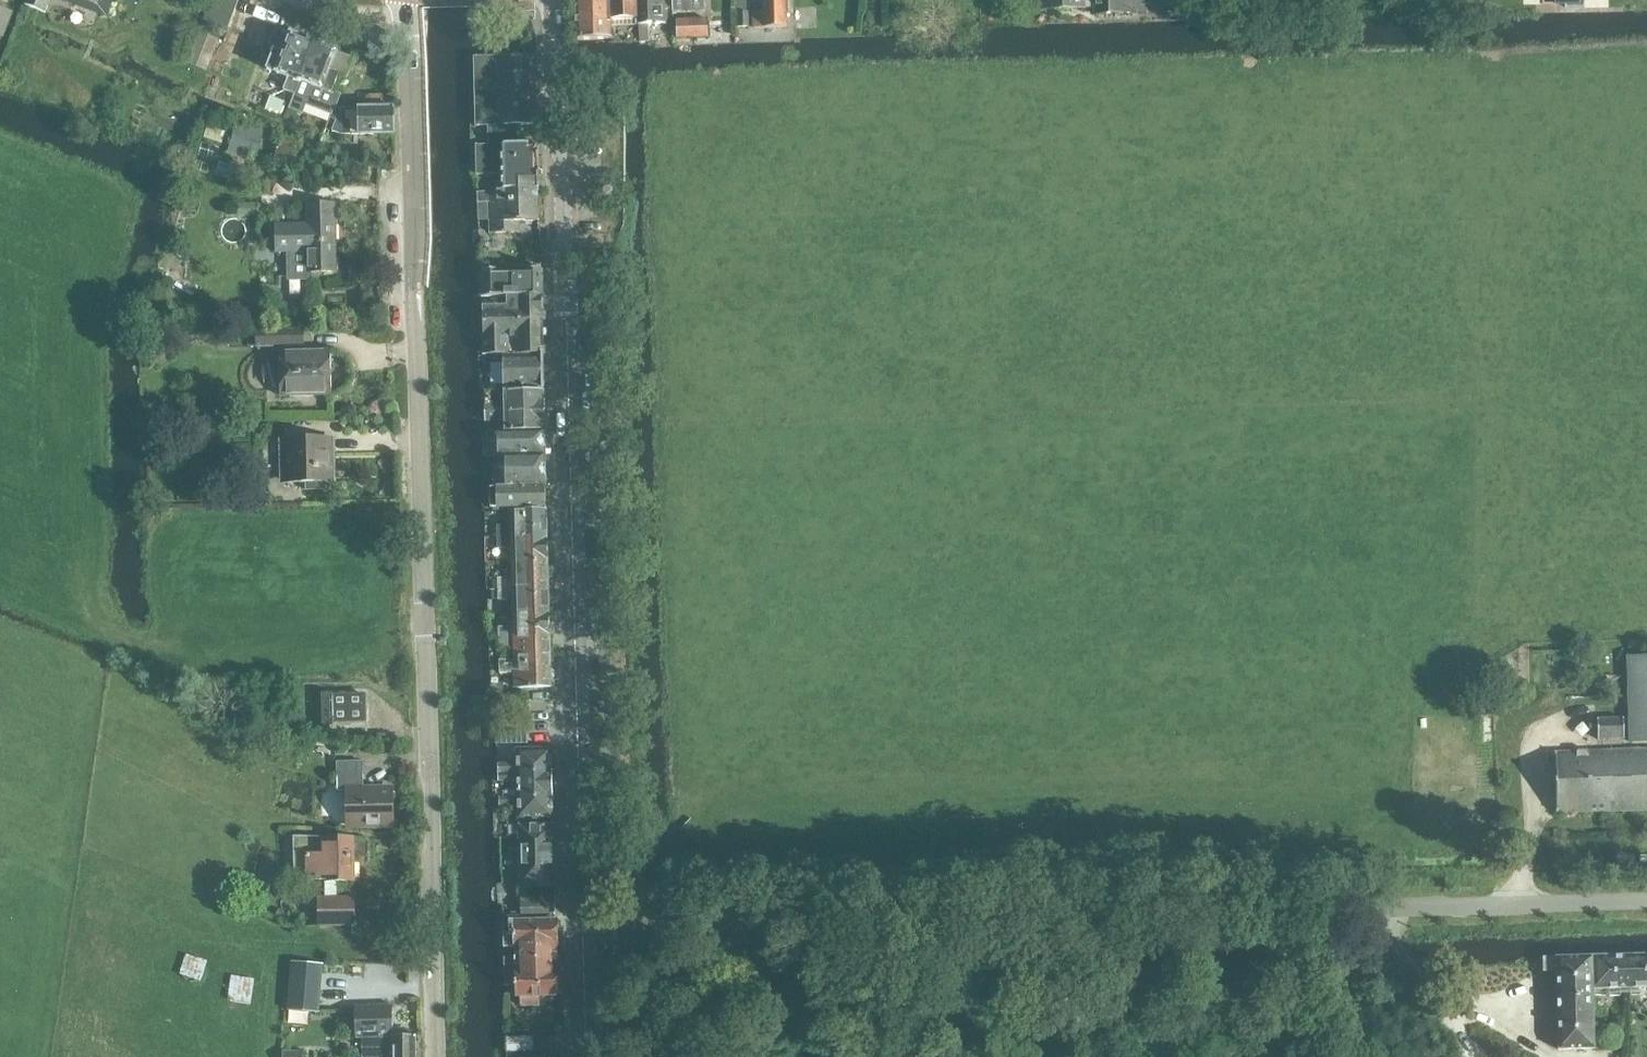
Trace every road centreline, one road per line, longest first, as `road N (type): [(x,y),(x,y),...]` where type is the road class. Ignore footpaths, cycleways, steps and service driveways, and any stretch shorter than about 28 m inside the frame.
road 1 (unclassified): [(581,932),(1646,902)]
road 2 (unclassified): [(438,1056),(411,19),(403,0)]
road 3 (secondary): [(581,932),(557,0)]
road 4 (track): [(51,607),(124,642),(426,621)]
road 5 (track): [(411,19),(323,14),(288,0)]
road 6 (secondary): [(584,1056),(581,932)]

